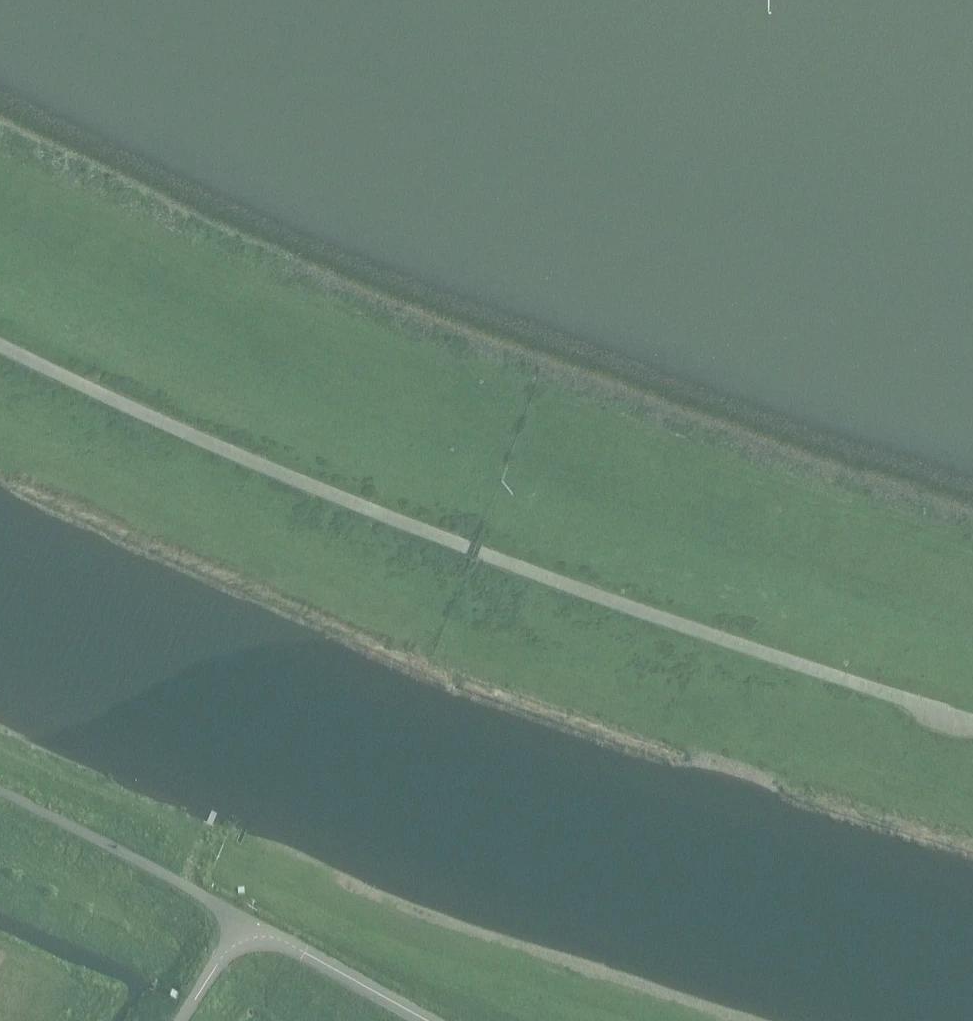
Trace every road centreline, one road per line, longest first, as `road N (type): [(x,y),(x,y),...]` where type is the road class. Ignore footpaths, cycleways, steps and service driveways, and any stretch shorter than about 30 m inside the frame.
road 1 (unclassified): [(429,1020),(243,913)]
road 2 (unclassified): [(184,1020),(243,913)]

